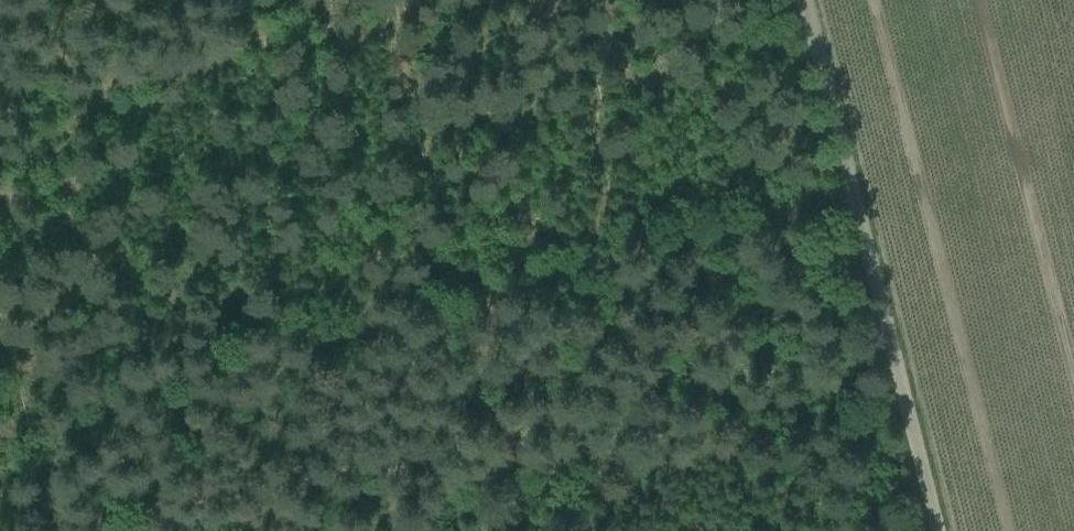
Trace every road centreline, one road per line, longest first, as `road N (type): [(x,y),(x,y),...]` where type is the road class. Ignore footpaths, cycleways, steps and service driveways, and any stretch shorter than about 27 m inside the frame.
road 1 (unclassified): [(938,530),(803,0)]
road 2 (track): [(0,287),(64,530)]

